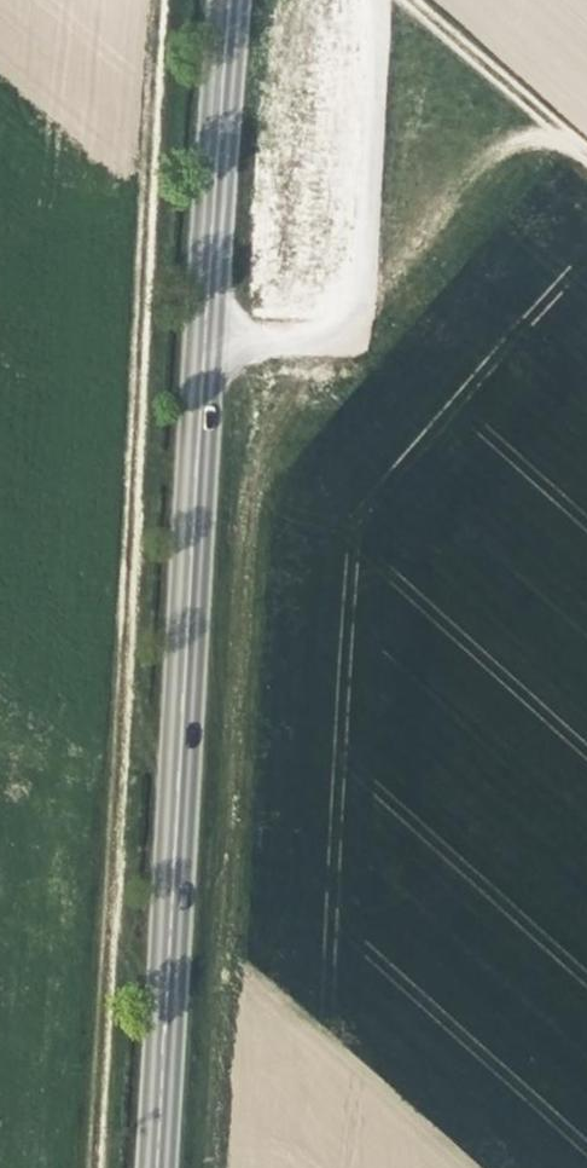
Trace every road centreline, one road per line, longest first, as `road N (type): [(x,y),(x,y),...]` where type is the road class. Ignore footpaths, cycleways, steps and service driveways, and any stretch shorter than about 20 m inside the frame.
road 1 (secondary): [(154,1167),(228,0)]
road 2 (track): [(91,1167),(159,0)]
road 3 (track): [(413,0),(586,157)]

